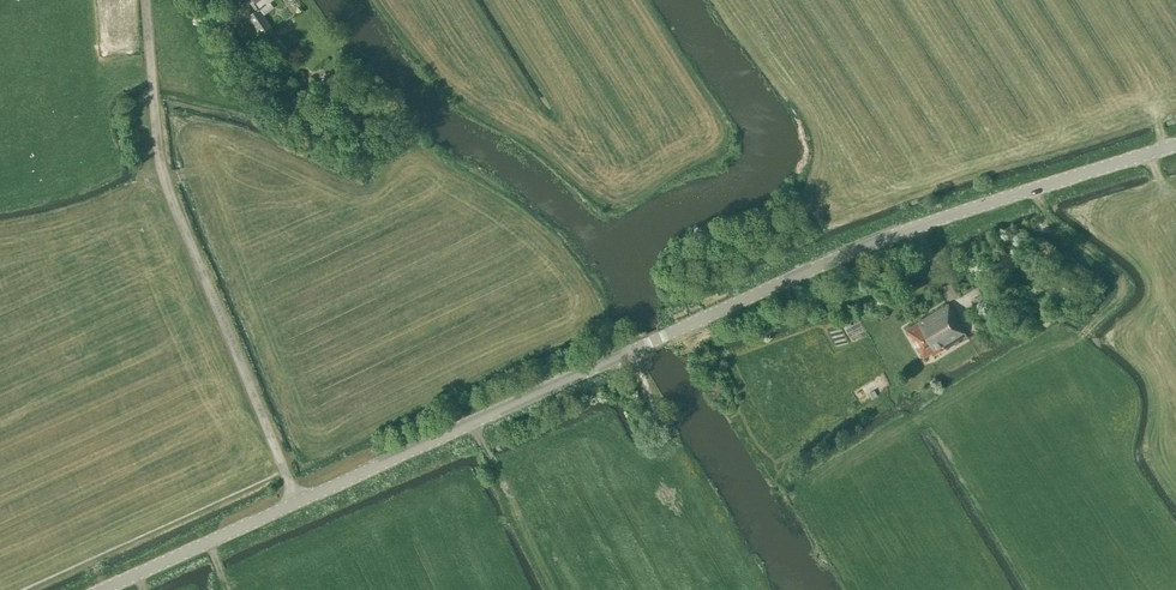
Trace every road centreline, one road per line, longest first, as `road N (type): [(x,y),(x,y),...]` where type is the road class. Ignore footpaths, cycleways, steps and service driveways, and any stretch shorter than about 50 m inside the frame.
road 1 (secondary): [(294,507),(854,254),(1175,150)]
road 2 (unclassified): [(294,507),(157,179),(143,0)]
road 3 (secondary): [(110,589),(294,507)]

